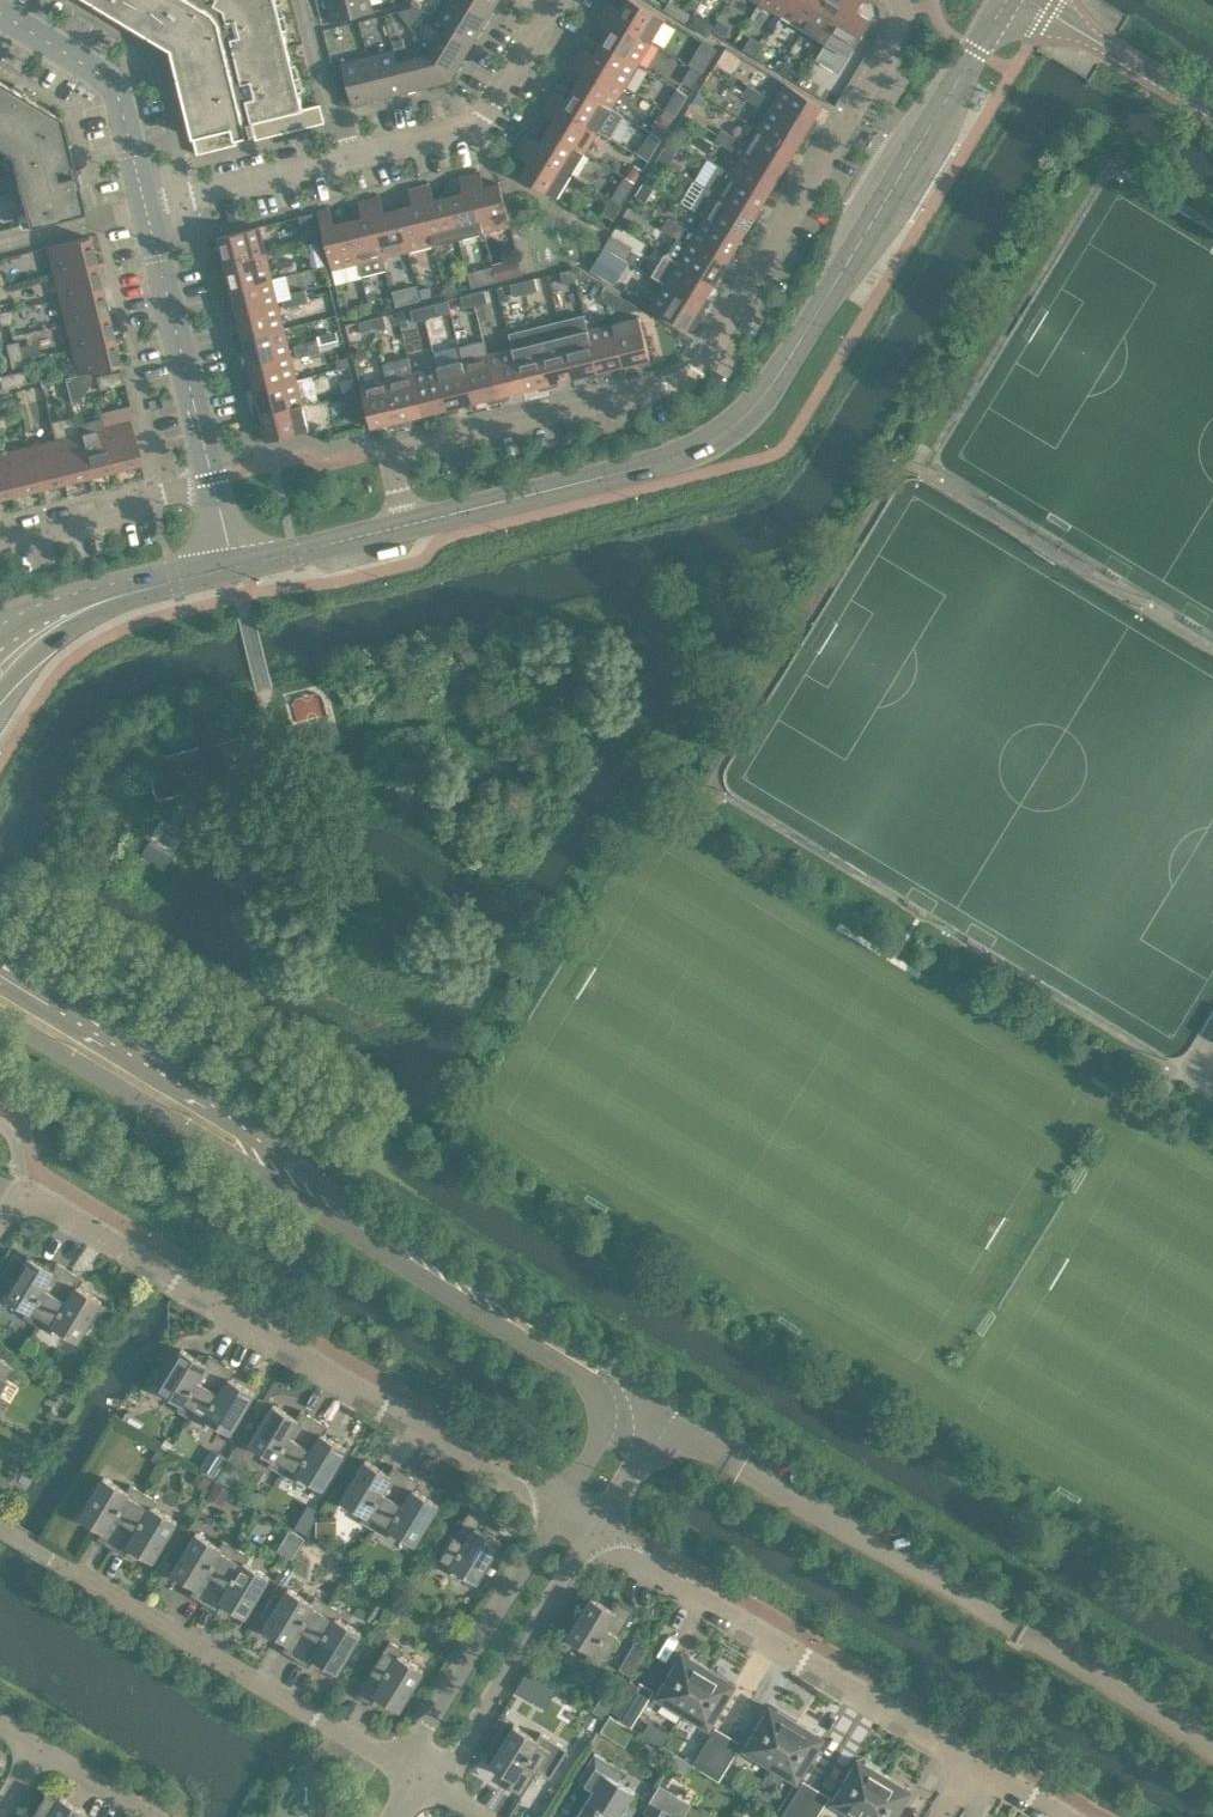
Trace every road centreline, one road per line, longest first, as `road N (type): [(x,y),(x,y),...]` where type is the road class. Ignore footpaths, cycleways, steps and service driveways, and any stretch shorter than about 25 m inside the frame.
road 1 (tertiary): [(410,525),(668,458),(746,416),(784,368),(1006,0)]
road 2 (residential): [(898,0),(903,27),(701,365),(674,382),(393,454),(410,525)]
road 3 (unclassified): [(621,1367),(0,975)]
road 4 (unclassified): [(0,1017),(611,1397)]
road 5 (residential): [(559,1513),(24,1191)]
road 6 (residential): [(417,1777),(0,1525)]
road 7 (residential): [(980,1761),(596,1537)]
road 8 (residential): [(417,1777),(455,1760),(596,1537)]
road 9 (residential): [(559,1513),(419,1737),(417,1777)]
road 10 (residential): [(350,159),(479,125),(555,0)]
road 11 (tertiary): [(213,477),(149,210)]
road 12 (tertiary): [(149,210),(121,90),(0,12)]
road 13 (residential): [(213,477),(0,541)]
road 14 (tertiary): [(0,699),(41,650),(85,619),(175,579)]
road 15 (tertiary): [(1212,110),(1031,0)]
road 16 (residential): [(149,210),(350,159)]
road 17 (tertiary): [(175,579),(61,602),(0,638)]
road 18 (tertiary): [(235,567),(410,525)]
road 19 (residential): [(350,159),(308,0)]
road 20 (residential): [(156,1816),(39,1745)]
road 21 (unclassified): [(596,1537),(649,1452),(654,1423)]
road 22 (unclassified): [(611,1397),(595,1452),(559,1513)]

